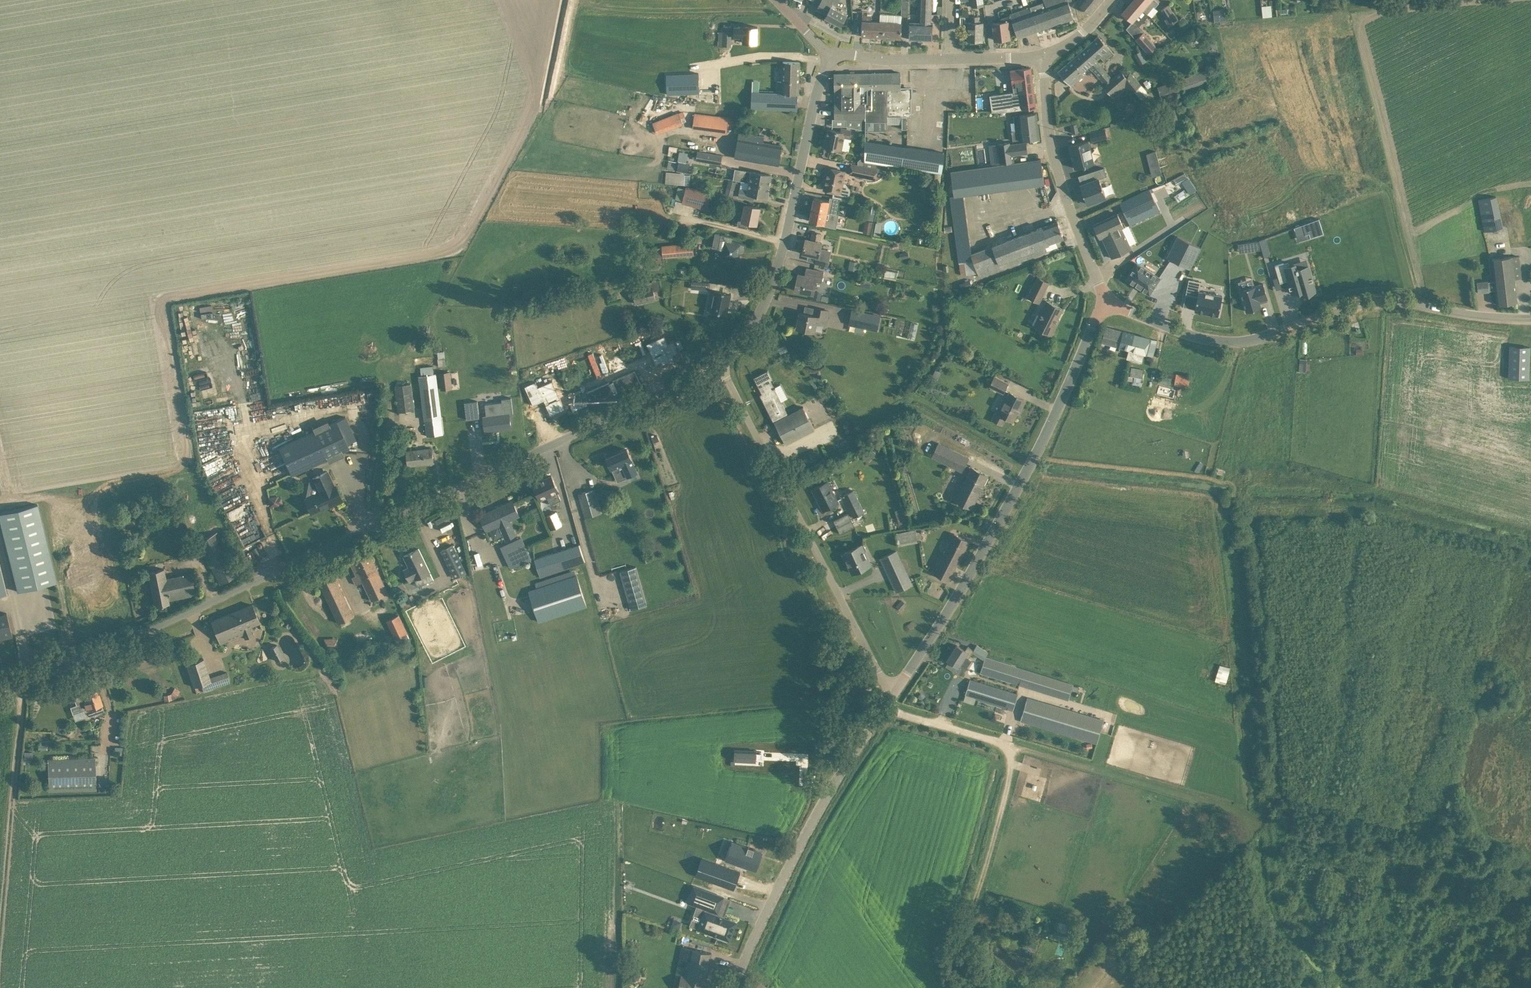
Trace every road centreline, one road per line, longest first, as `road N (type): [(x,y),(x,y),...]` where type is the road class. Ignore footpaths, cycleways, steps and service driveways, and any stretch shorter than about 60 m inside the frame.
road 1 (residential): [(0,683),(138,636),(718,363)]
road 2 (unclassified): [(888,697),(1012,499),(1105,298)]
road 3 (unclassified): [(1530,318),(1362,304),(1229,342),(1105,298)]
road 4 (residential): [(888,697),(718,363)]
road 5 (residential): [(718,363),(767,298),(828,55)]
road 6 (unclassified): [(732,987),(813,814),(888,697)]
road 7 (track): [(1251,502),(1376,509),(1530,549)]
road 8 (track): [(1012,756),(1023,748),(1270,823)]
road 9 (unclassified): [(1105,298),(1057,172),(1043,57)]
road 10 (track): [(1012,756),(966,951),(982,987)]
road 11 (track): [(888,697),(900,713),(1008,746),(1012,756)]
road 12 (residential): [(828,55),(950,58)]

